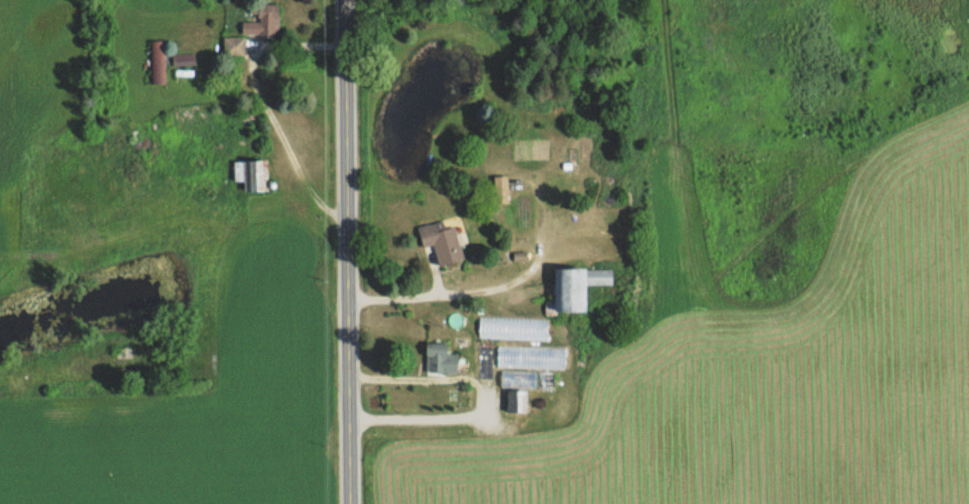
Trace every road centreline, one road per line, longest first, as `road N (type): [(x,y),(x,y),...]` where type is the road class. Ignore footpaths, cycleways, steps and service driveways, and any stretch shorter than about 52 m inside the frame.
road 1 (tertiary): [(349,503),(343,0)]

